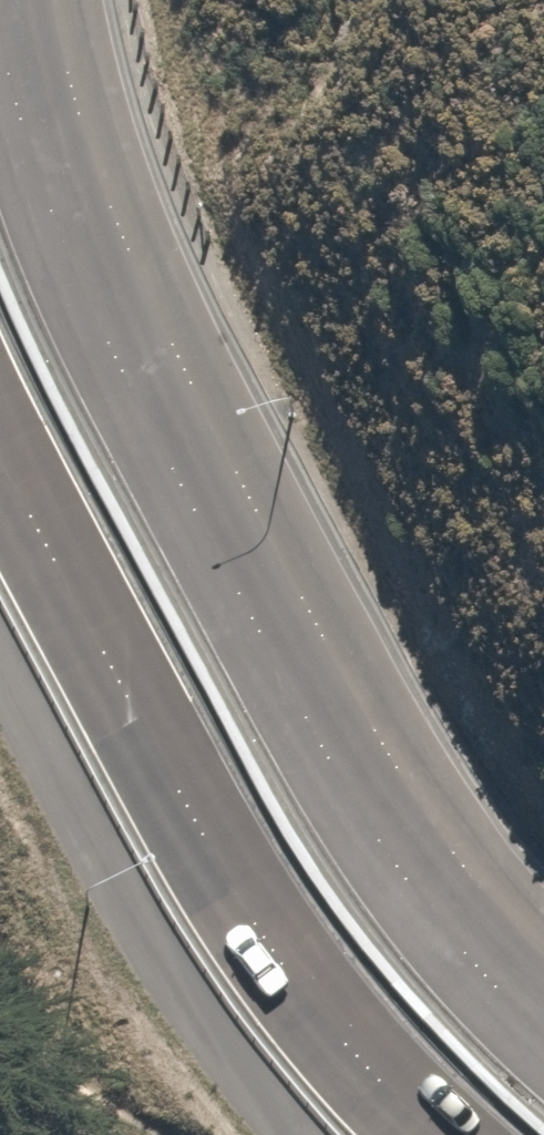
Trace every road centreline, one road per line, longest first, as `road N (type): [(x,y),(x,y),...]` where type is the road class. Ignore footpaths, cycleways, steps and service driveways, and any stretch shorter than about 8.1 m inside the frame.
road 1 (secondary): [(23,0),(32,62),(122,301),(368,777),(501,964),(543,1000)]
road 2 (secondary): [(439,1134),(366,1065),(202,858),(0,448)]

